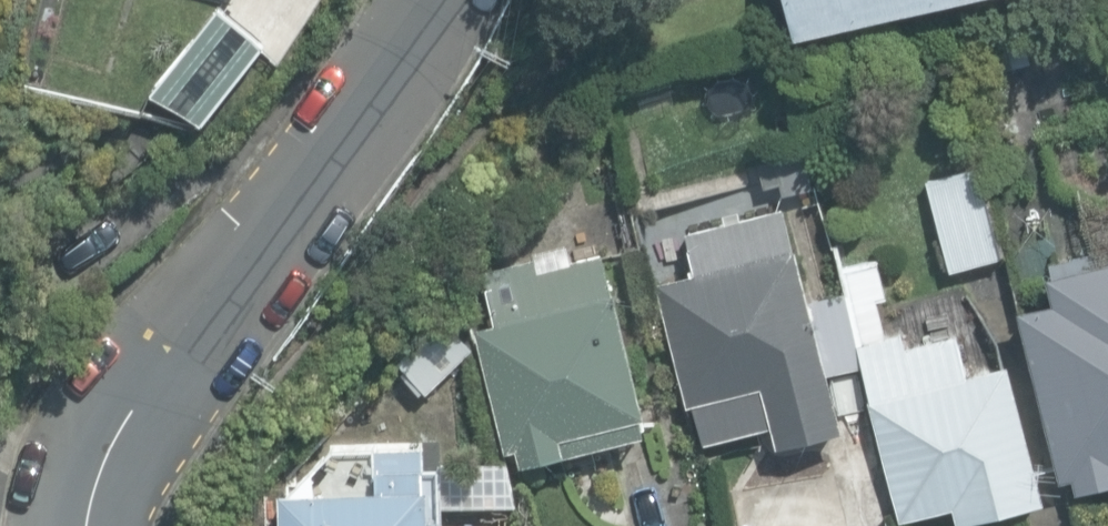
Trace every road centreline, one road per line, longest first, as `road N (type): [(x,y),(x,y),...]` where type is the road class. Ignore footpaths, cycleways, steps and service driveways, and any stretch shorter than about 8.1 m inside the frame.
road 1 (unclassified): [(86,525),(103,460),(424,0)]

